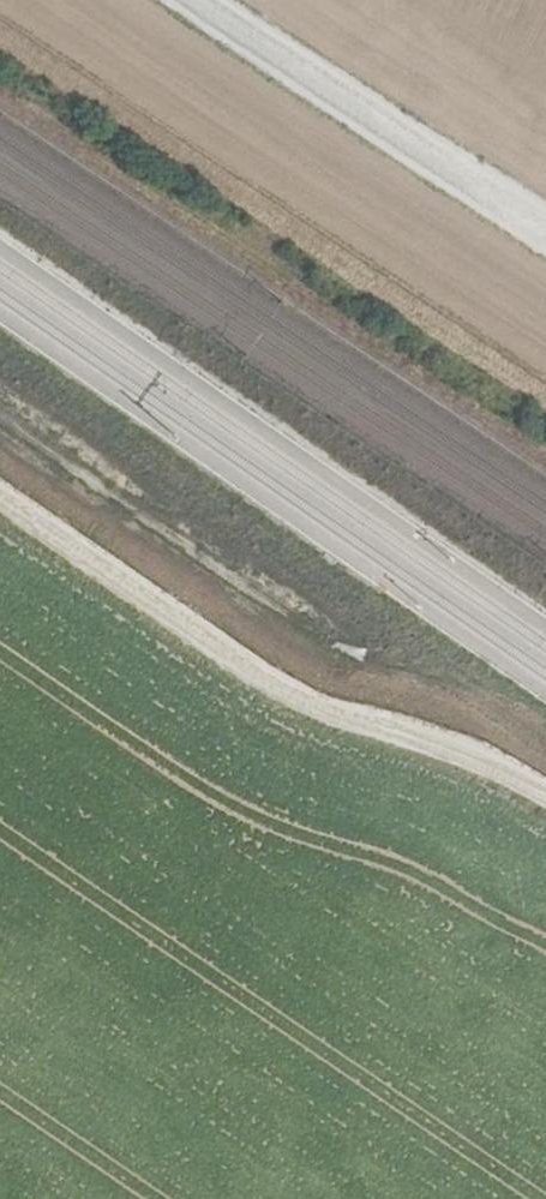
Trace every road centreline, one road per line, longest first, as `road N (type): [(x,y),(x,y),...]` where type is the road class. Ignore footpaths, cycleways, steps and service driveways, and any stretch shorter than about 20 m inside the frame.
road 1 (track): [(545,794),(519,775),(284,698),(0,499)]
road 2 (track): [(167,0),(545,254)]

